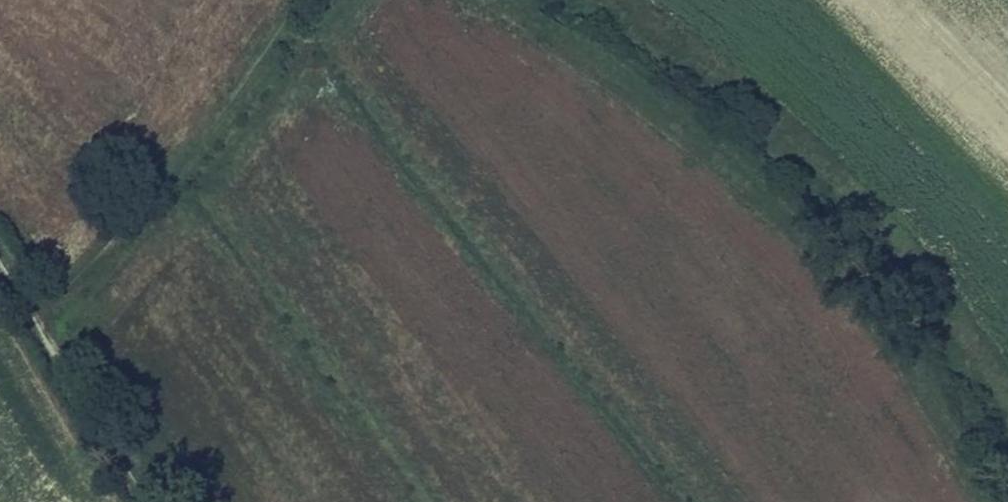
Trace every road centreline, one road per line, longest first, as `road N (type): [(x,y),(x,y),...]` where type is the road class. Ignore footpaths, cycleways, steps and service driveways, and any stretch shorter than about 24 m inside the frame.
road 1 (track): [(35,309),(145,501)]

